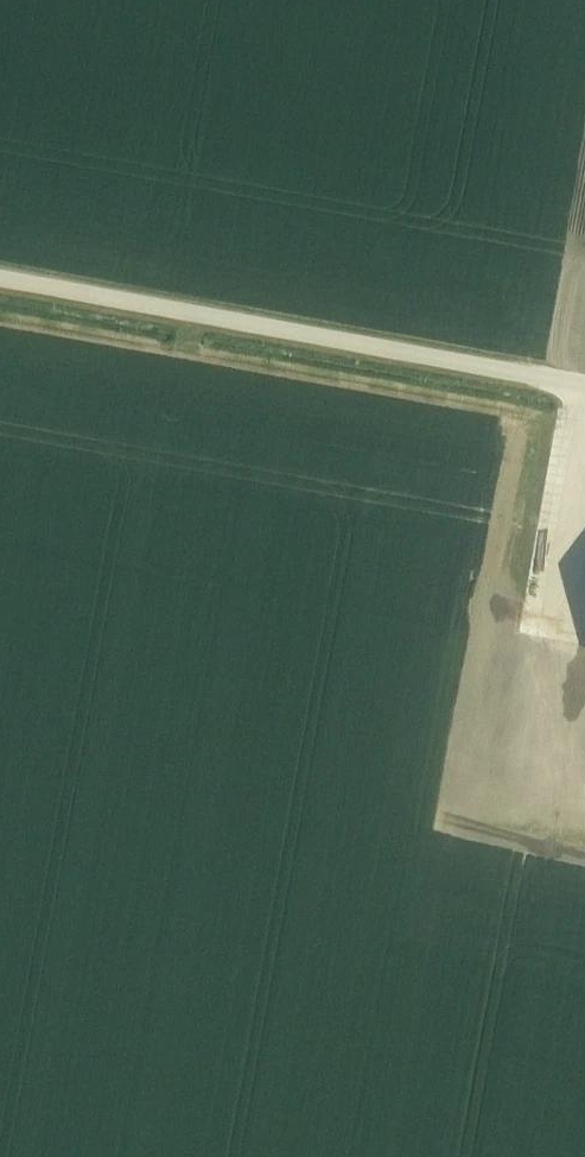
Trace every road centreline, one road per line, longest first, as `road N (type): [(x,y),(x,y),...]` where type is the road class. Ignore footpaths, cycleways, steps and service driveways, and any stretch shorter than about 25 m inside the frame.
road 1 (unclassified): [(584,385),(0,278)]

